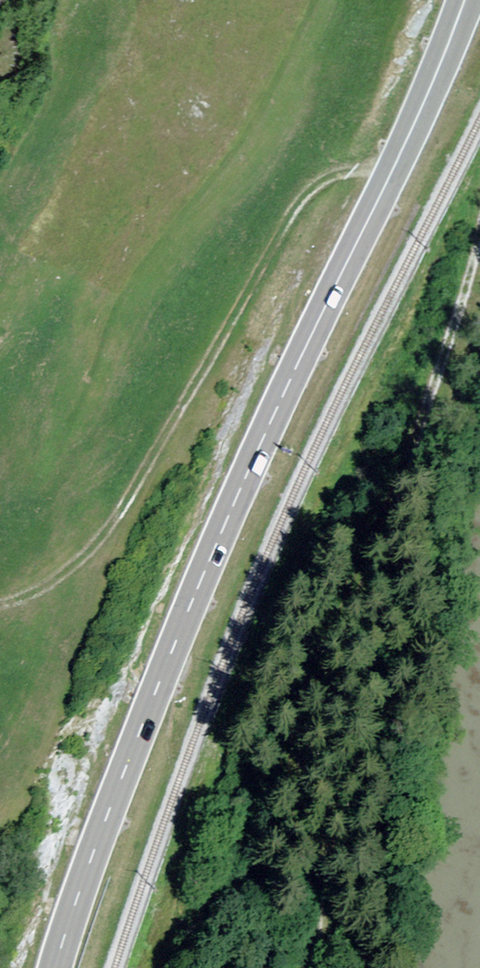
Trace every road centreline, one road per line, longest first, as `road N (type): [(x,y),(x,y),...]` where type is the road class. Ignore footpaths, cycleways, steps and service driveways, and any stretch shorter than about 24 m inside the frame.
road 1 (secondary): [(55,967),(192,604),(467,0)]
road 2 (track): [(388,178),(355,171),(313,188),(106,530),(51,582),(0,602)]
road 3 (track): [(434,394),(479,233)]

